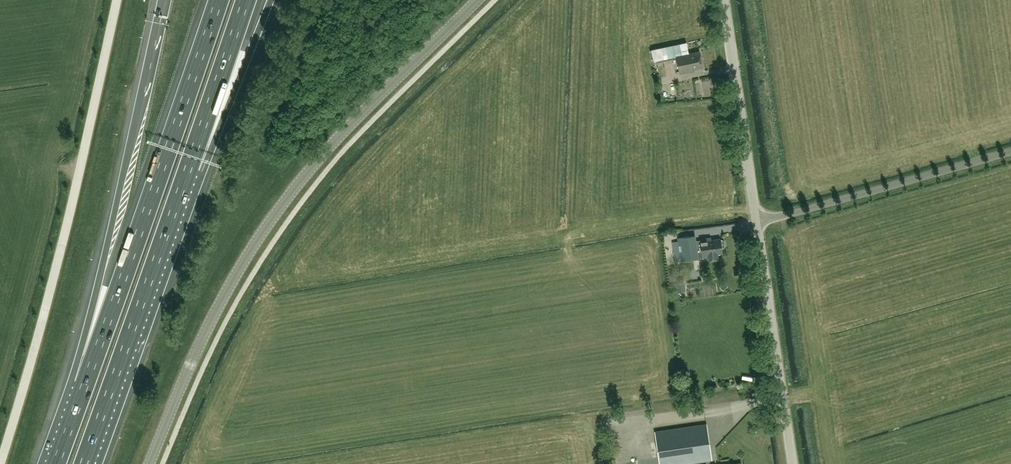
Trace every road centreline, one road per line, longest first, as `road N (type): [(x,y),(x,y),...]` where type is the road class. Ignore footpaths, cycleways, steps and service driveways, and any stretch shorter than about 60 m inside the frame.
road 1 (unclassified): [(150,463),(208,327),(269,222),(338,137),(477,0)]
road 2 (unclassified): [(0,463),(62,244),(117,0)]
road 3 (motorway): [(210,0),(85,384)]
road 4 (motorway): [(164,0),(99,284),(85,384)]
road 5 (motorway): [(84,463),(191,166)]
road 6 (unclassified): [(756,223),(1010,151)]
road 7 (unclassified): [(793,463),(756,223)]
road 8 (unclassified): [(756,223),(725,0)]
road 9 (motorway): [(191,166),(223,122),(272,0)]
road 10 (motorway): [(191,166),(246,0)]

